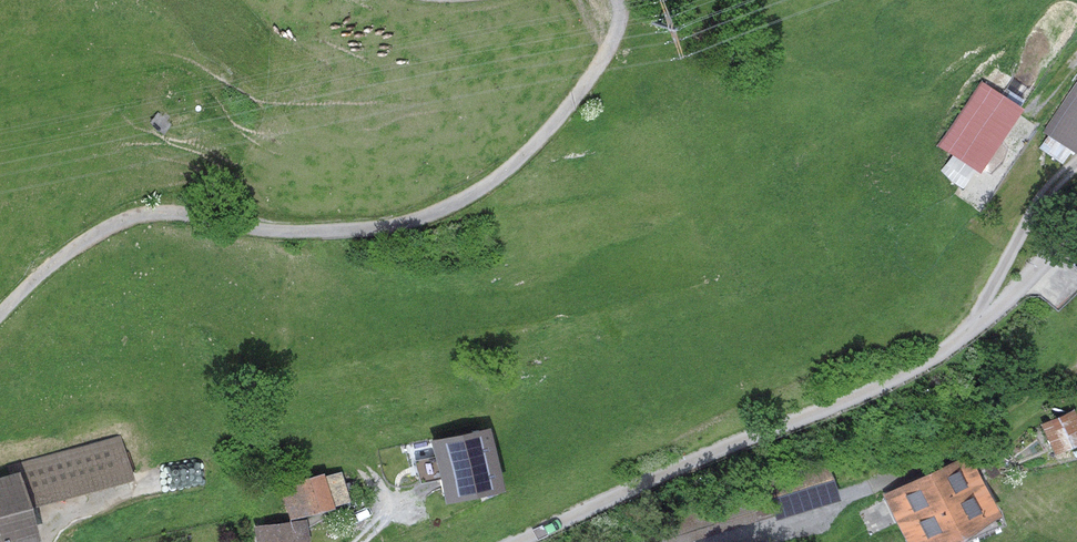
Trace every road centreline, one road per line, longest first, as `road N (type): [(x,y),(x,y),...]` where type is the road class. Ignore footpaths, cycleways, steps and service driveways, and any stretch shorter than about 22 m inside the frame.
road 1 (track): [(619,0),(611,47),(549,129),(462,198),(403,222),(315,230),(140,214),(75,246),(0,315)]
road 2 (residential): [(507,541),(746,433),(908,372),(1027,282),(1076,226)]

